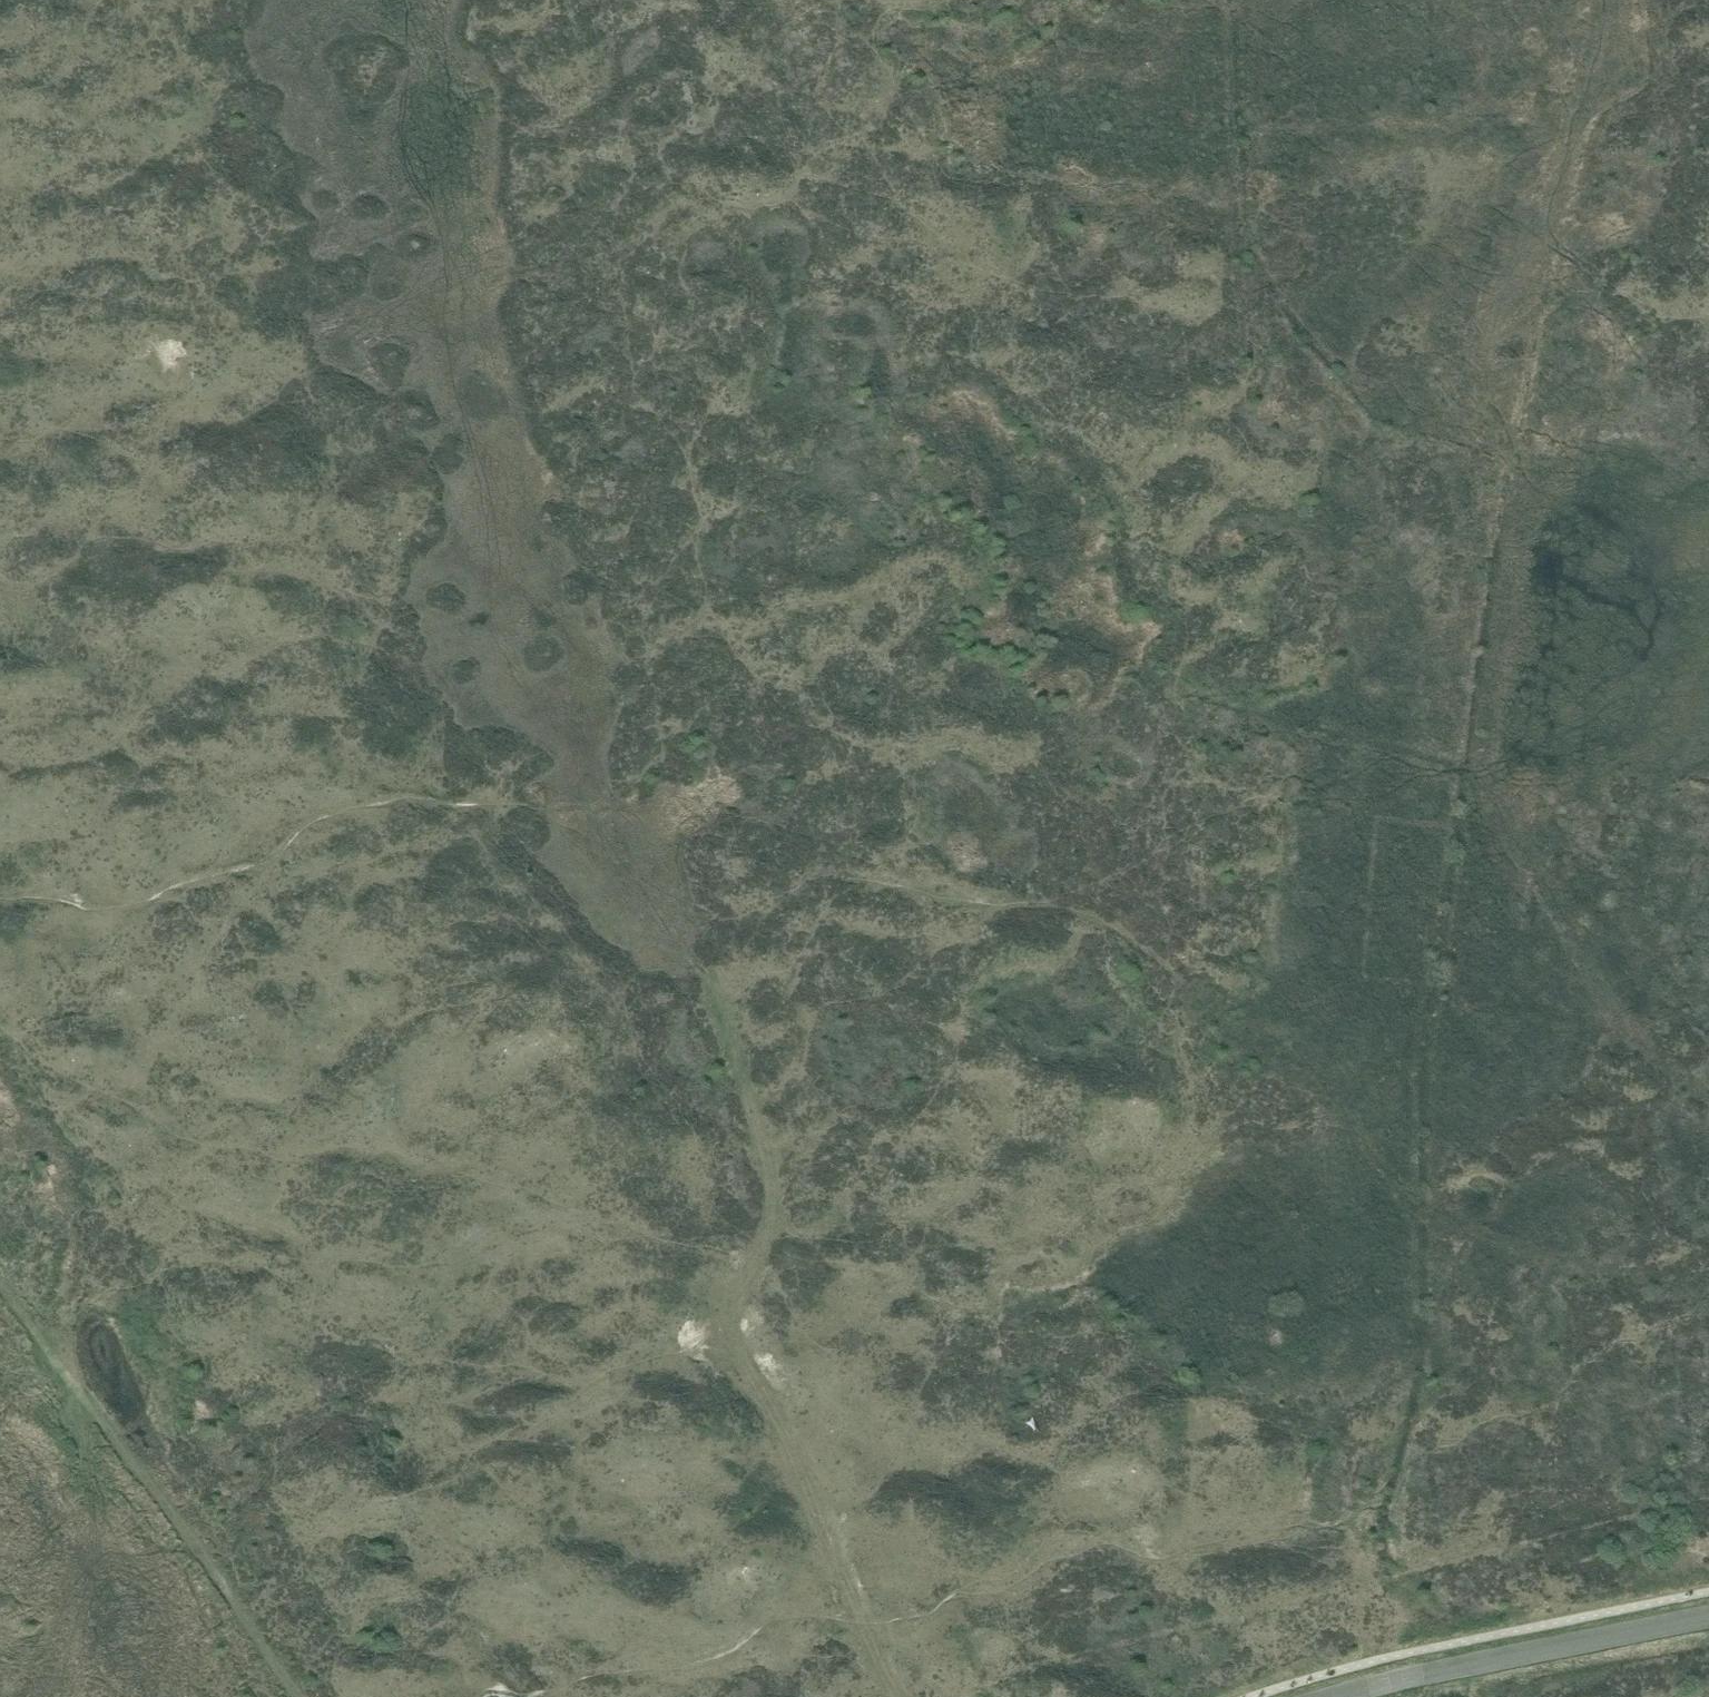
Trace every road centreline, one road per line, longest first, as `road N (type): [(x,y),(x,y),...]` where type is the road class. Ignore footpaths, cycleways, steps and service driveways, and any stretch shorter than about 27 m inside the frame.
road 1 (unclassified): [(1332,1696),(1708,1616)]

